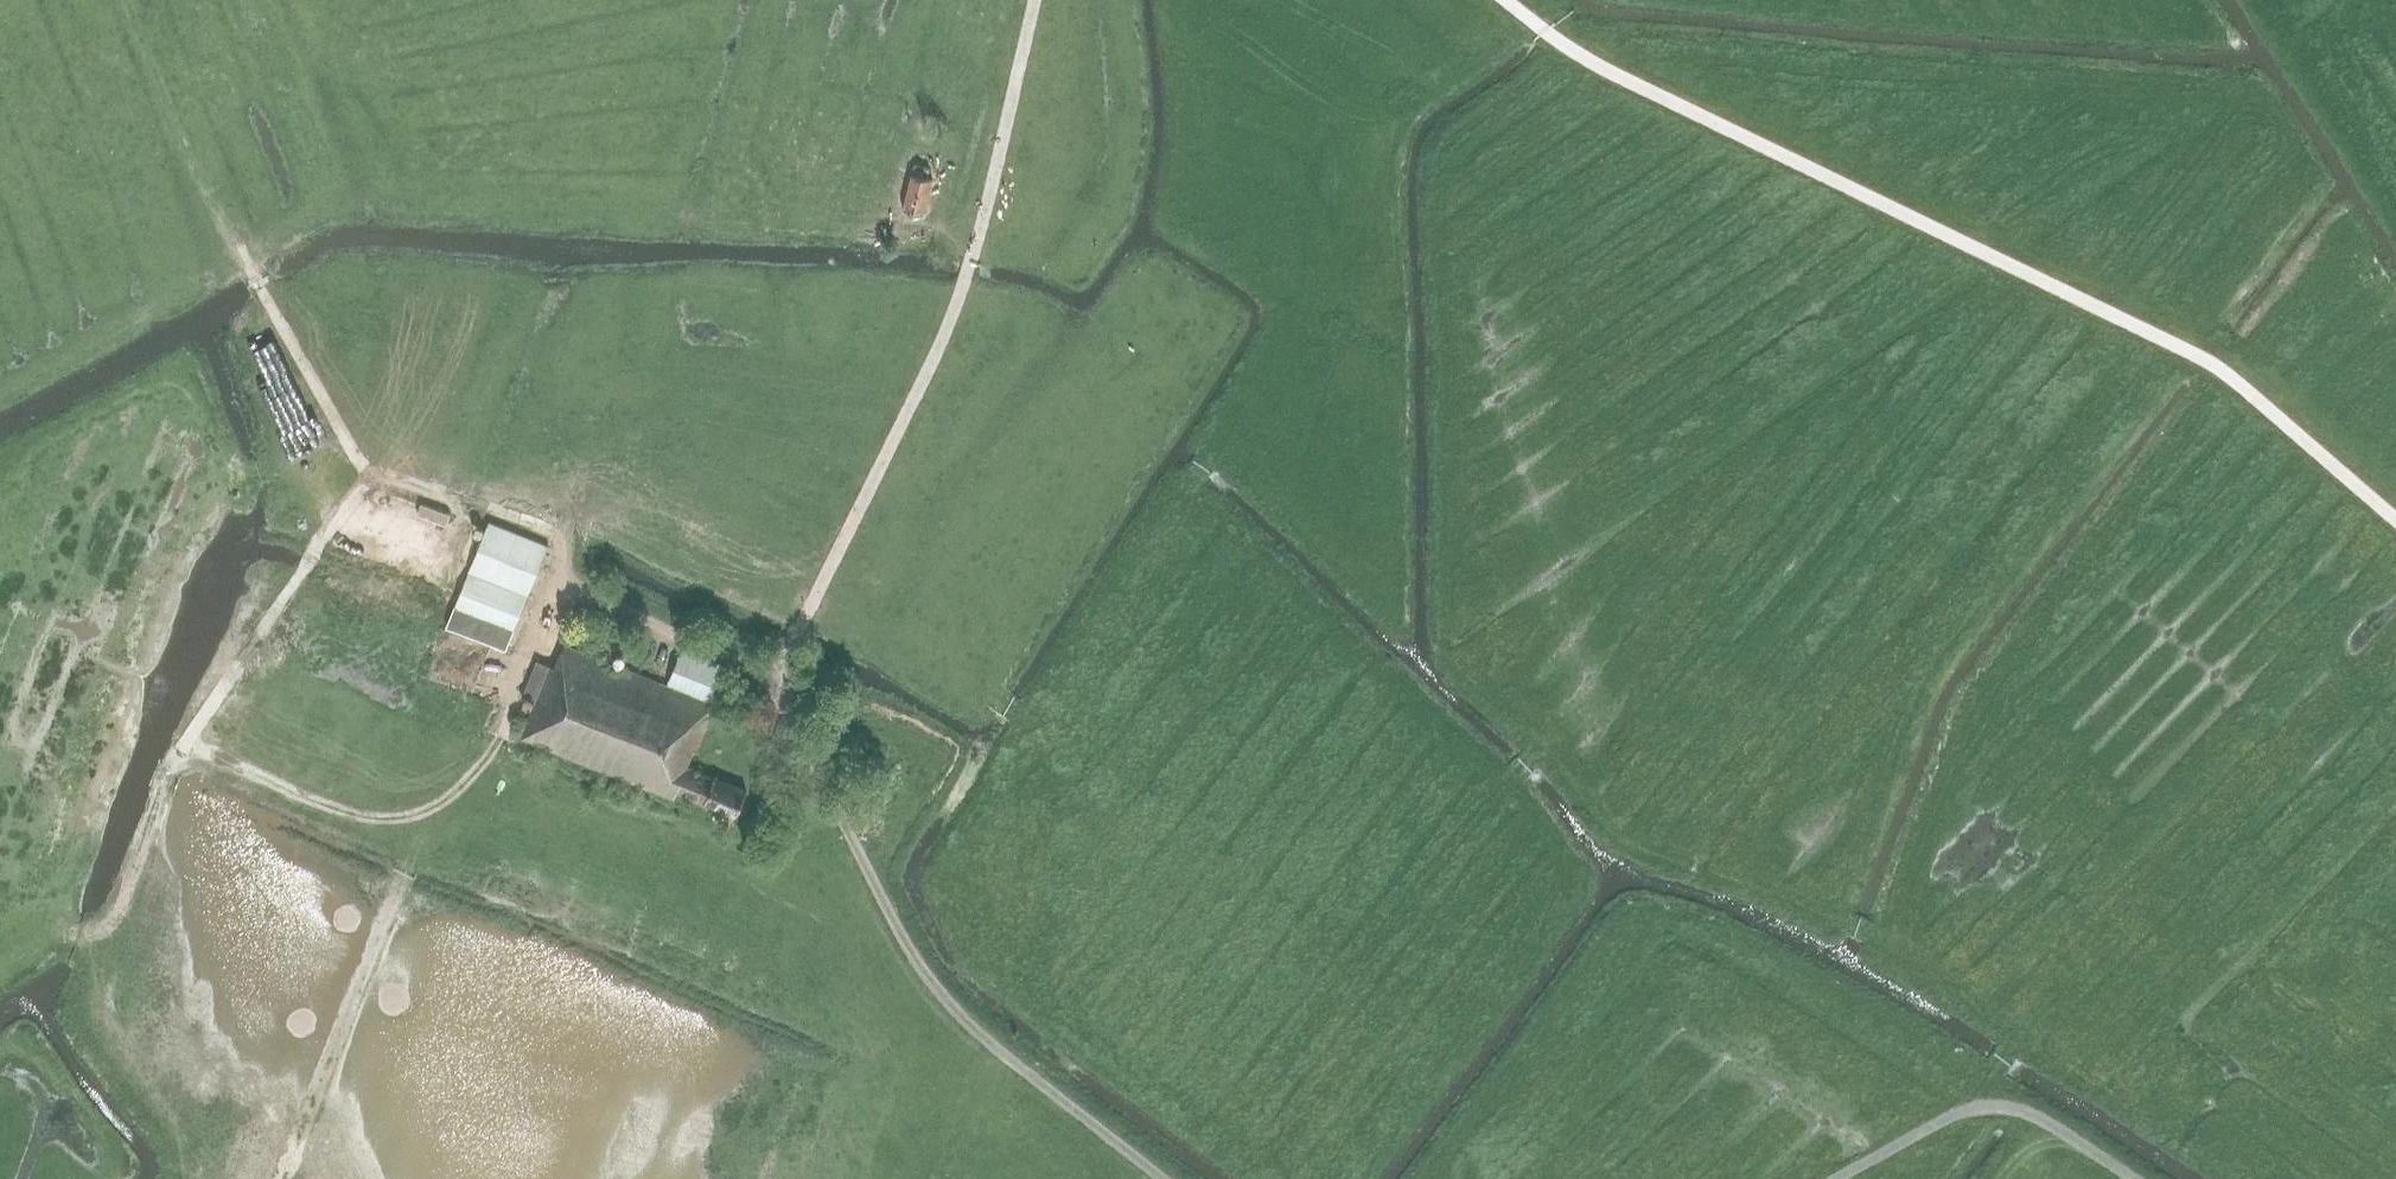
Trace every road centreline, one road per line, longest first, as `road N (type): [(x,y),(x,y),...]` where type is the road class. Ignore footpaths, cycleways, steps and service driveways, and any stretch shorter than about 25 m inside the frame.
road 1 (track): [(565,590),(555,536),(534,521),(392,478),(372,479),(356,490),(187,749),(342,810),(402,816),(448,799),(503,742),(528,646)]

